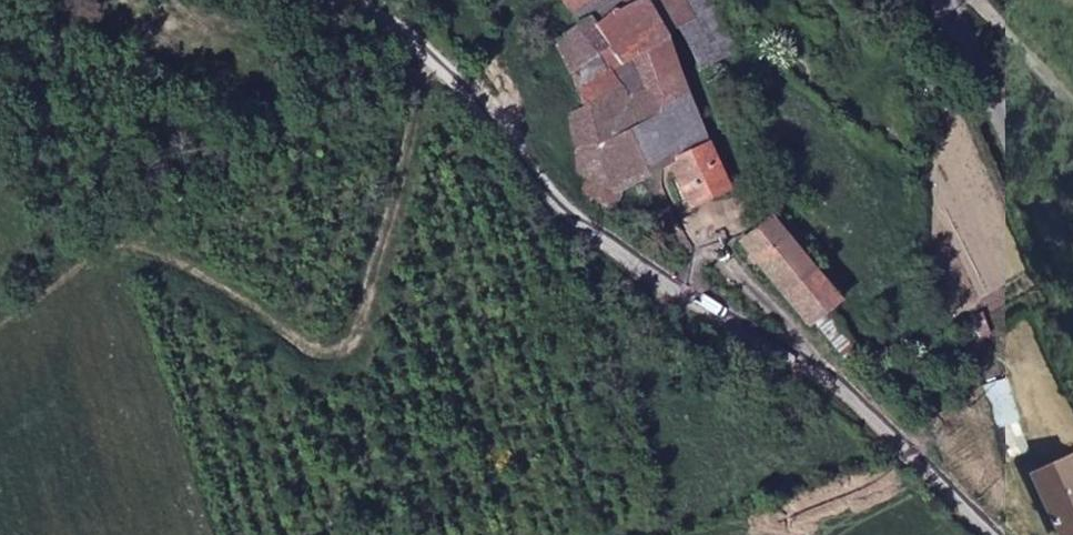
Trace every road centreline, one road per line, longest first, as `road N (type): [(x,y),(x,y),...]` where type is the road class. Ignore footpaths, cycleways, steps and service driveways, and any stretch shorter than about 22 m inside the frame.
road 1 (unclassified): [(333,0),(403,33),(581,229),(669,288),(806,362),(1001,534)]
road 2 (track): [(431,62),(344,360),(312,358),(128,253),(74,273),(0,322)]
road 3 (tertiary): [(948,0),(1072,270)]
road 4 (unclassified): [(1072,112),(972,0)]

